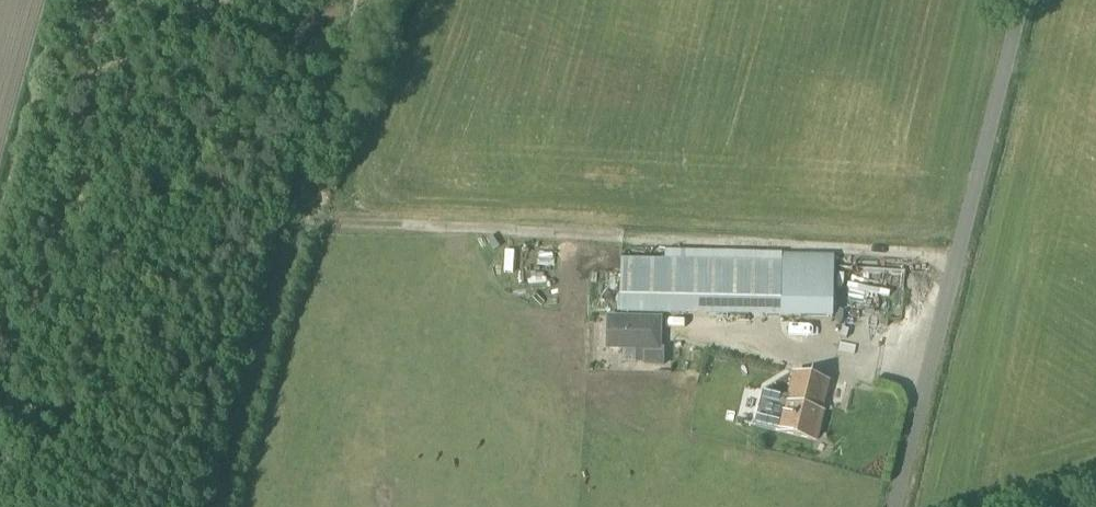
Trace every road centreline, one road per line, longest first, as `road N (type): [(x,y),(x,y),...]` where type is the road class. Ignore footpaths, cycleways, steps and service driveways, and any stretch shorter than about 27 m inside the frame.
road 1 (track): [(308,220),(846,250),(960,264)]
road 2 (track): [(362,0),(315,138),(290,179),(292,203),(308,220),(283,276),(214,506)]
road 3 (unclassified): [(903,506),(1022,0)]

